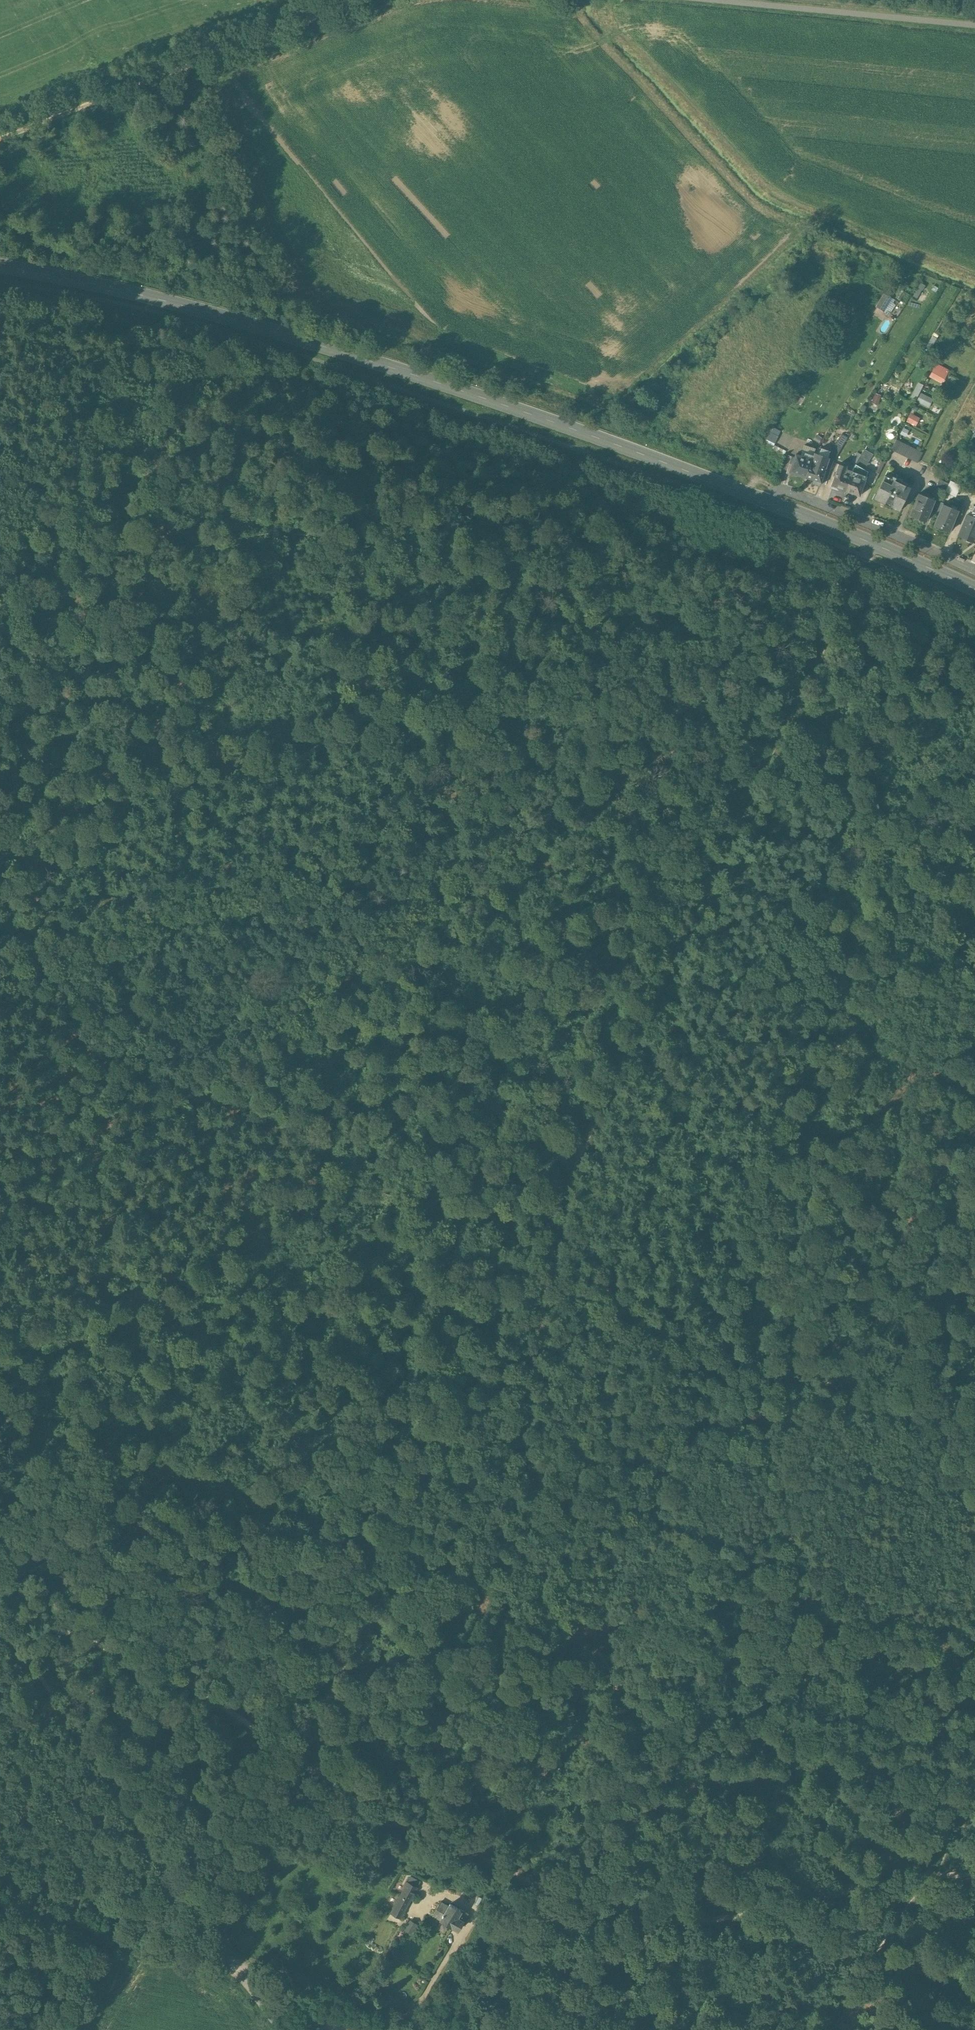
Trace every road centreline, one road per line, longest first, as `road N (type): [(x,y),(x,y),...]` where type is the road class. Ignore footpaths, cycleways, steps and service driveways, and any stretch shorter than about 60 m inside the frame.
road 1 (track): [(0,1015),(533,1252),(872,541)]
road 2 (primary): [(974,589),(808,514),(383,365),(170,302),(0,267)]
road 3 (track): [(303,1765),(533,1252),(717,1321)]
road 4 (track): [(974,1469),(934,1464),(876,1473),(820,1494),(752,1559),(685,1650),(761,1657),(974,1743)]
road 5 (track): [(717,1321),(699,1396),(528,1795),(466,1841)]
road 6 (track): [(526,1600),(0,1416)]
road 7 (track): [(466,1841),(580,1897),(678,1919),(775,1912),(974,1876)]
road 8 (track): [(974,922),(804,1079),(774,1121),(729,1246),(717,1321)]
road 9 (track): [(0,1626),(87,1734),(219,1945)]
road 10 (unclassified): [(361,0),(0,131)]
road 11 (track): [(0,1612),(133,1662),(303,1765)]
road 12 (track): [(0,657),(16,610),(70,579),(212,538)]
road 13 (track): [(717,1321),(808,1354),(820,1379),(826,1434),(820,1494)]
road 14 (track): [(0,1874),(219,1945)]
road 15 (track): [(528,1795),(586,1766),(685,1650)]
road 16 (track): [(219,1945),(303,1765)]
road 17 (track): [(303,1765),(466,1841)]

